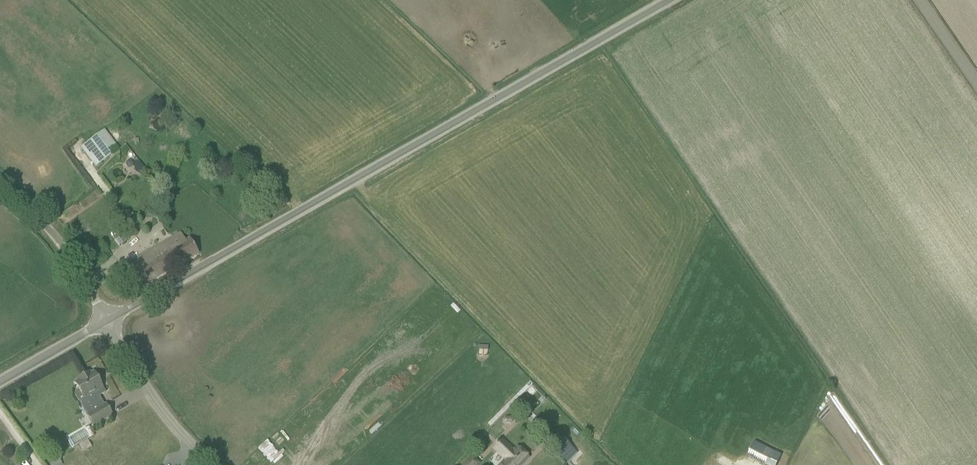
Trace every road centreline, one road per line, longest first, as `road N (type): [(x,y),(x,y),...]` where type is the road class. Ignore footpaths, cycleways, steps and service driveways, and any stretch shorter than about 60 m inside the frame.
road 1 (unclassified): [(109,319),(669,0)]
road 2 (unclassified): [(216,464),(179,428),(109,319)]
road 3 (unclassified): [(109,319),(77,266),(0,183)]
road 4 (unclassified): [(0,382),(109,319)]

